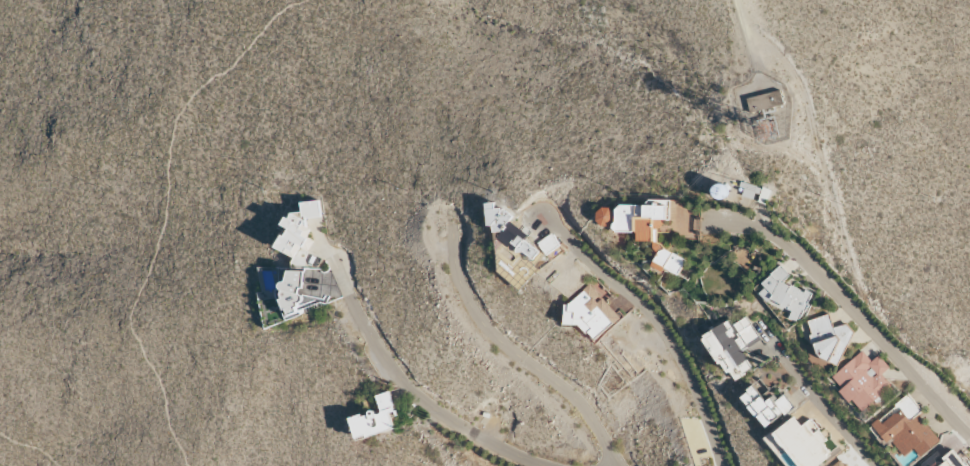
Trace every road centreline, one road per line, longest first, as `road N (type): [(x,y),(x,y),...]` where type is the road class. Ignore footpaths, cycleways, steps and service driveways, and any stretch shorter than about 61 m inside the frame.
road 1 (residential): [(969,437),(784,241),(763,227),(706,221)]
road 2 (residential): [(722,465),(695,385),(665,329),(542,219)]
road 3 (residential): [(547,465),(451,421),(406,383),(356,308),(339,257)]
road 4 (residential): [(619,465),(581,403),(476,314),(459,275),(455,224)]
road 5 (residential): [(875,465),(759,323)]

